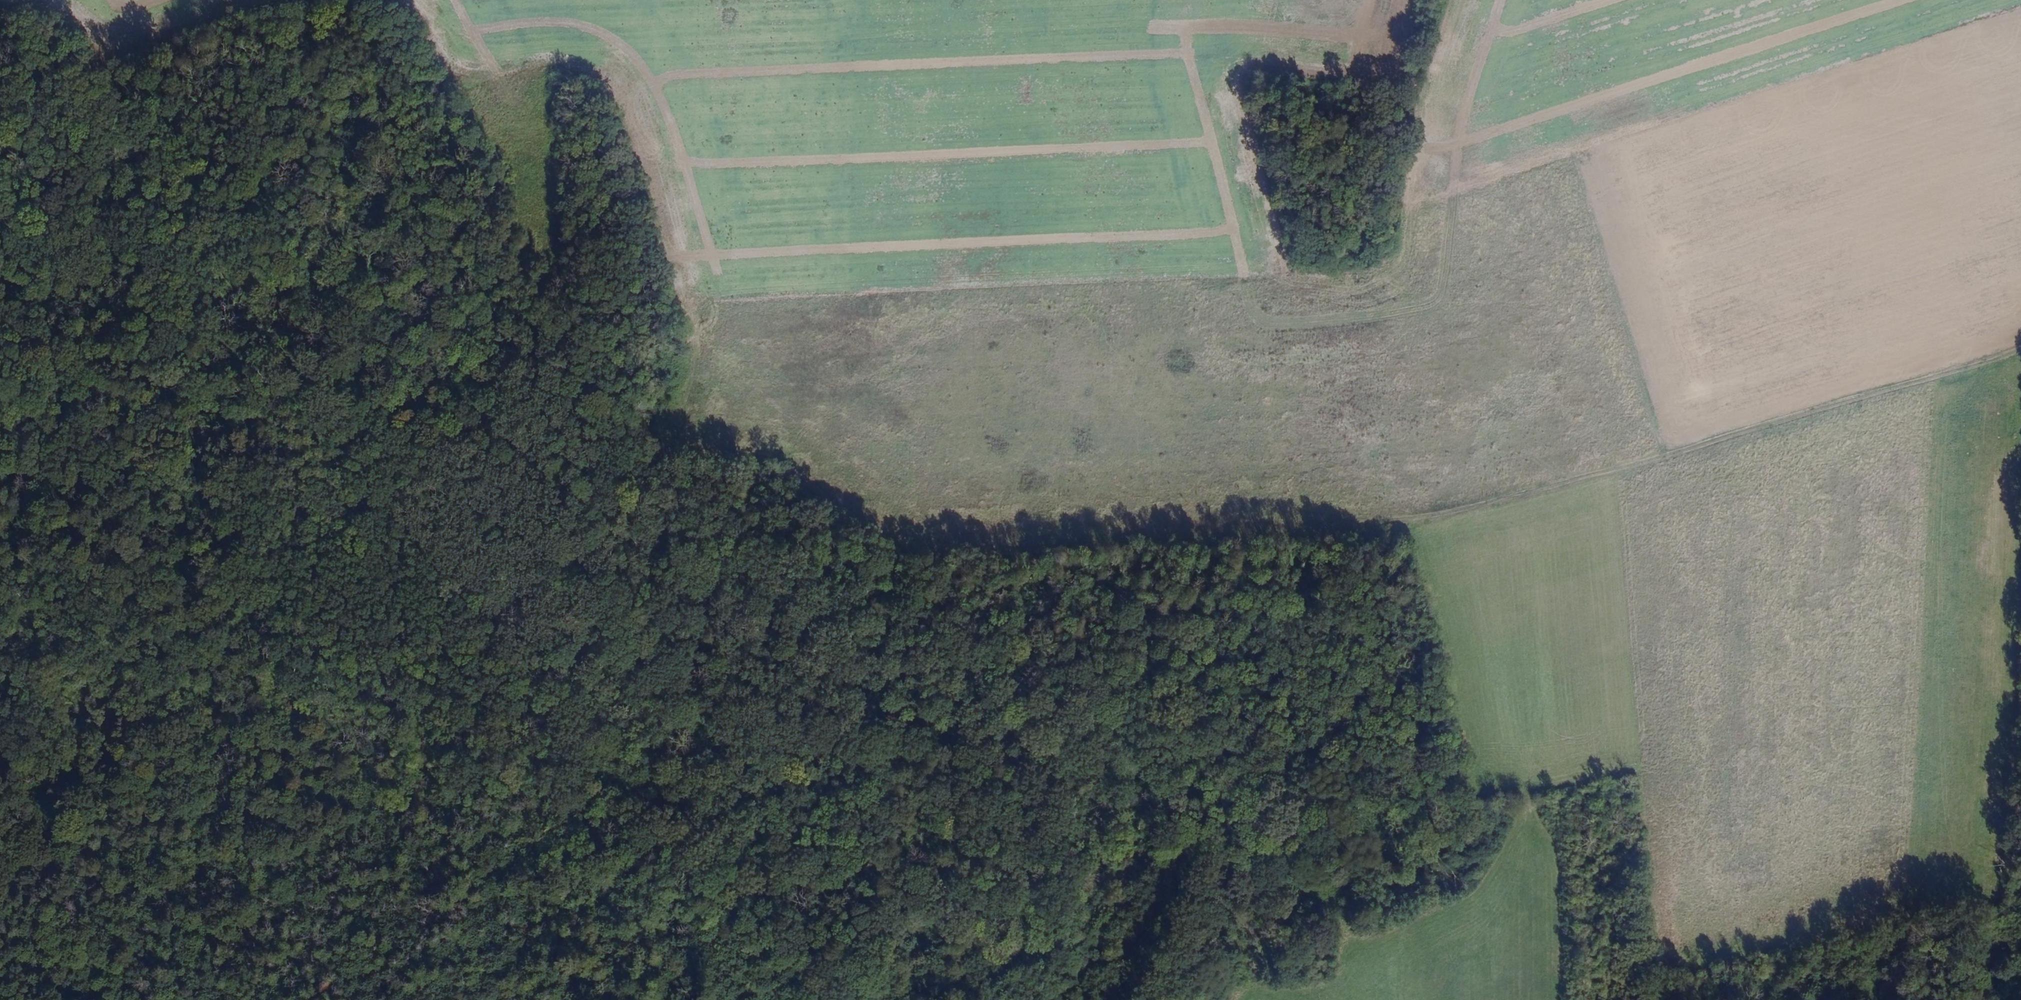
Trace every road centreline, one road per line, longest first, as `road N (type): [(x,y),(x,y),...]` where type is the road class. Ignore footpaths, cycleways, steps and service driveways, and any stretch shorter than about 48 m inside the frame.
road 1 (track): [(2020,351),(1828,418),(1322,541)]
road 2 (track): [(563,999),(523,866),(494,839),(410,797),(293,773),(212,766),(155,774),(0,860)]

